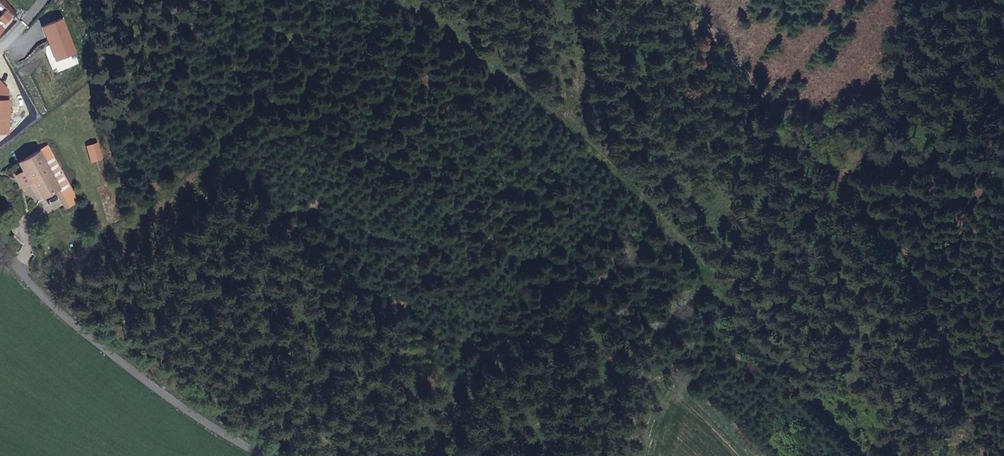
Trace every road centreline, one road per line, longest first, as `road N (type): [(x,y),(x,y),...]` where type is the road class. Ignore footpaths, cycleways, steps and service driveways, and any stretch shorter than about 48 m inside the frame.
road 1 (track): [(990,455),(933,295),(770,93),(706,0)]
road 2 (unclassified): [(284,455),(218,425),(94,334),(0,242)]

